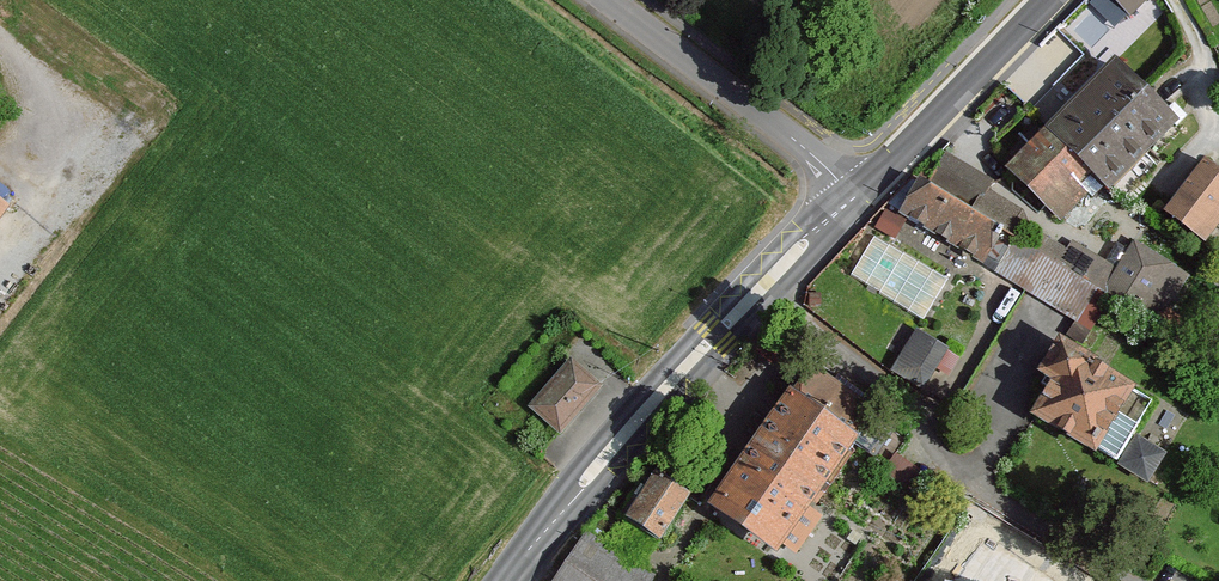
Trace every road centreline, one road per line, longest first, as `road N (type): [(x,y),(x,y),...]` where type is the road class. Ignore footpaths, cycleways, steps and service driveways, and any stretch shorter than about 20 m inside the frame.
road 1 (tertiary): [(858,193),(716,334),(506,580)]
road 2 (unclassified): [(858,193),(609,0)]
road 3 (tertiary): [(1047,0),(858,193)]
road 4 (track): [(40,199),(53,176),(49,125),(0,42)]

